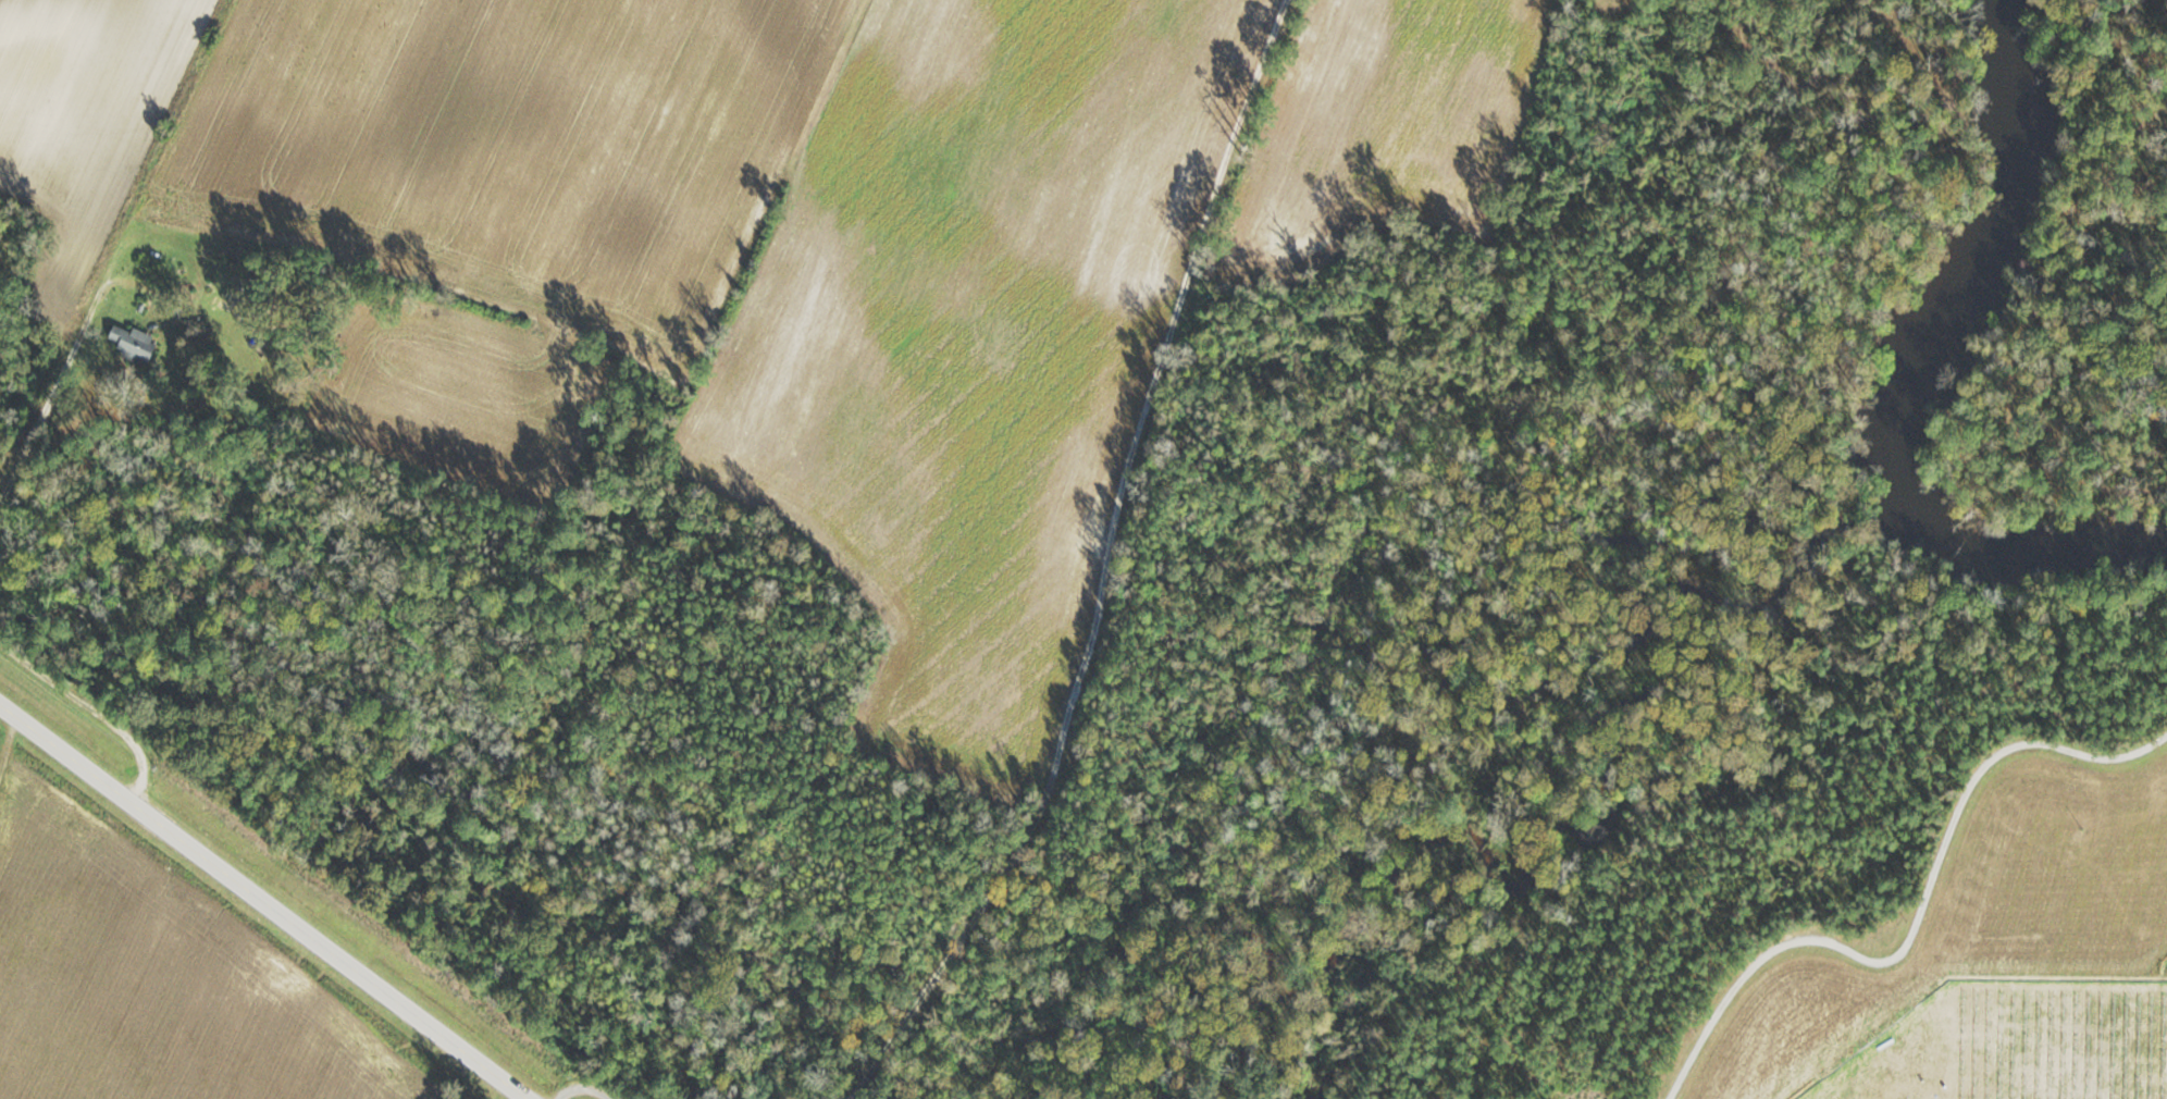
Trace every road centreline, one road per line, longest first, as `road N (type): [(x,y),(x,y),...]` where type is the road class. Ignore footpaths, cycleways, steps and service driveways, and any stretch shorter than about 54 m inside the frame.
road 1 (secondary): [(527,1098),(0,704)]

